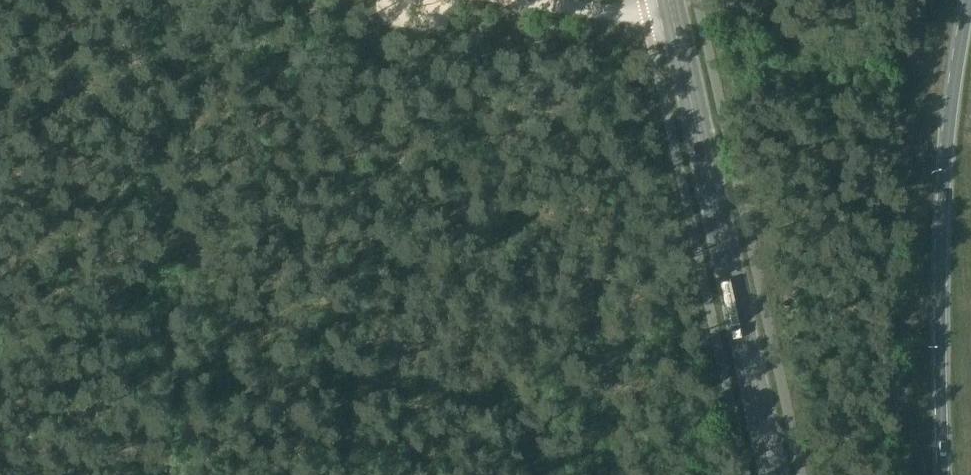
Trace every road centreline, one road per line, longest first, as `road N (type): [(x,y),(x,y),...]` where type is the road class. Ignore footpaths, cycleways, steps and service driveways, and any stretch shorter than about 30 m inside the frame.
road 1 (secondary): [(775,474),(670,0)]
road 2 (primary): [(969,0),(948,152),(942,474)]

